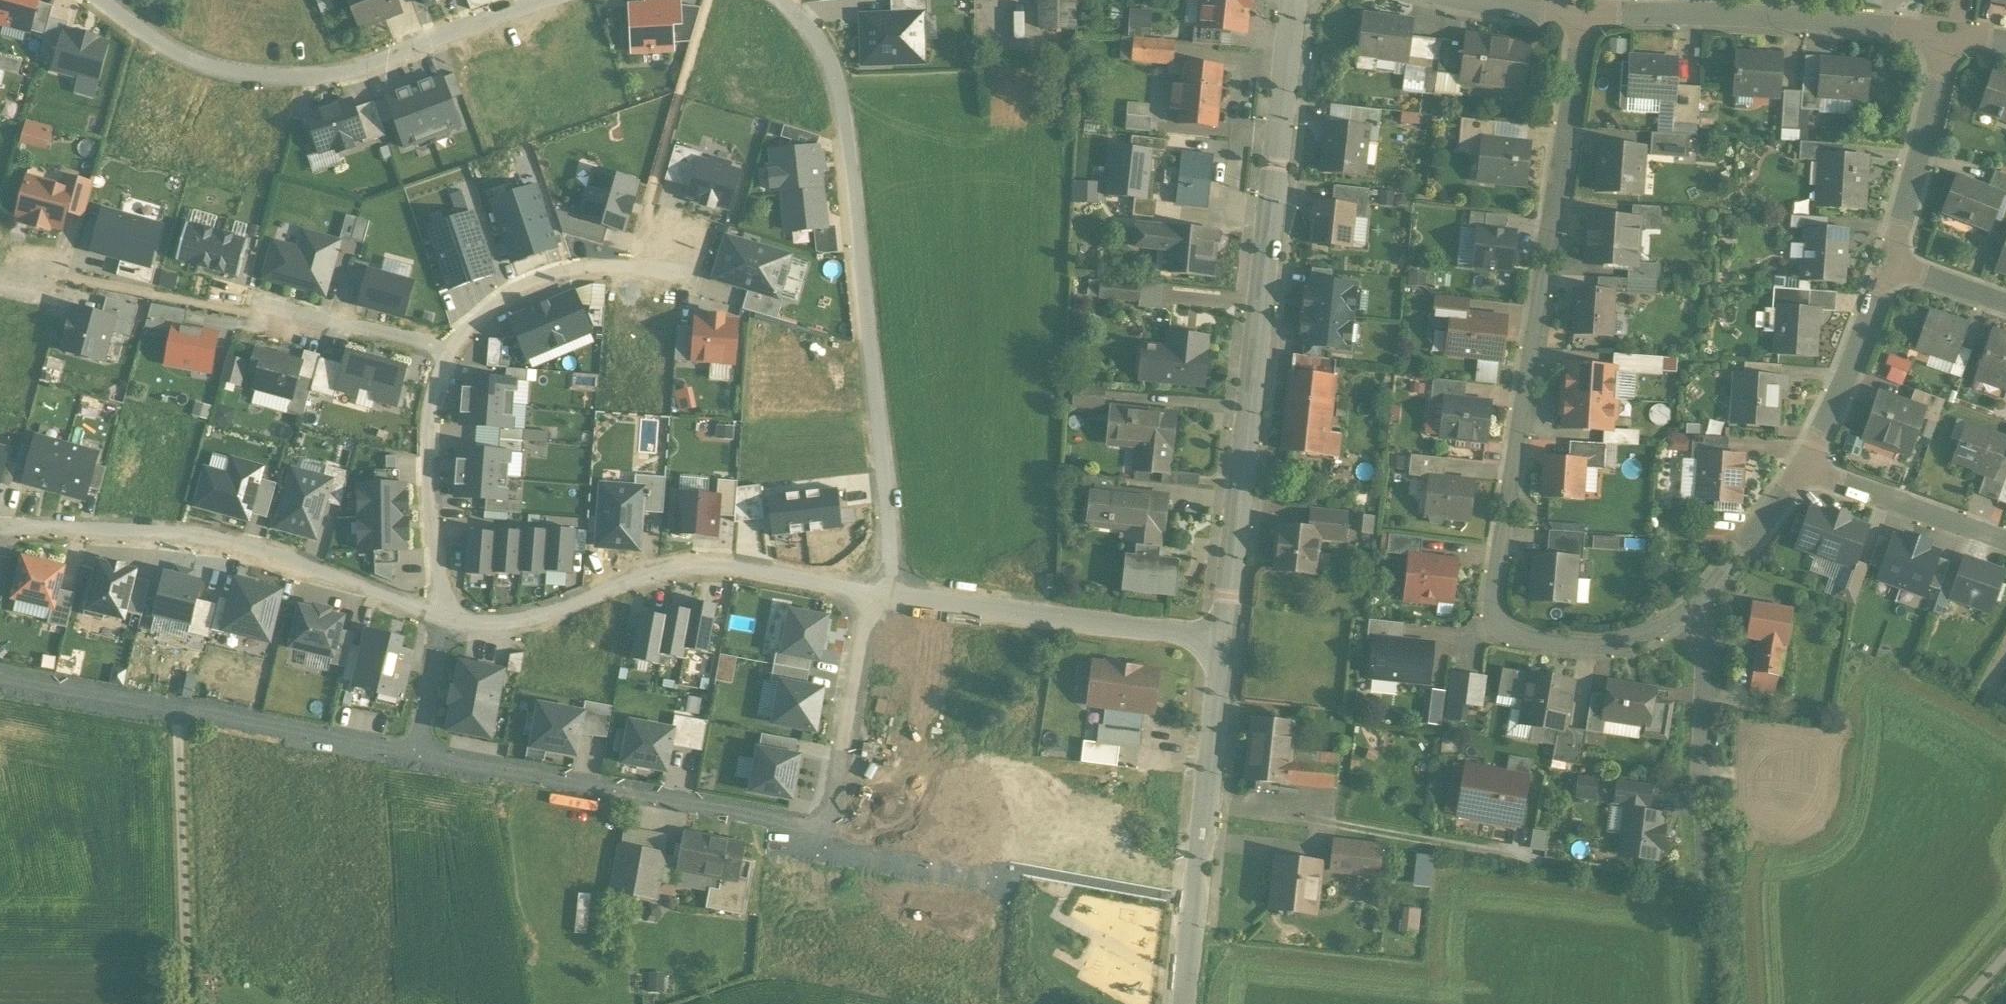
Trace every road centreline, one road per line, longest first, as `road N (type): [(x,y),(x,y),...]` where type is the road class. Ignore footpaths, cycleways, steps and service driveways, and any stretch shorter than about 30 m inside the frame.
road 1 (residential): [(1582,11),(1494,592),(1500,630),(1583,643),(1653,633),(1700,597),(1802,466)]
road 2 (residential): [(1225,639),(1294,0)]
road 3 (residential): [(899,595),(840,98),(812,33),(778,0)]
road 4 (residential): [(104,0),(197,62),(293,76),(365,63),(548,0)]
road 5 (residential): [(4,525),(208,534),(446,613)]
road 6 (residential): [(446,613),(491,622),(537,616),(681,567),(727,566),(872,592)]
road 7 (residential): [(417,748),(0,675)]
road 8 (residential): [(824,827),(417,748)]
road 9 (residential): [(1940,53),(1912,32),(1873,25),(1582,11)]
road 10 (residential): [(1187,975),(1225,639)]
road 11 (residential): [(899,595),(1225,639)]
road 12 (residential): [(446,613),(427,424),(448,353)]
road 13 (residential): [(448,353),(472,315),(534,279),(668,261)]
road 14 (residential): [(824,827),(872,592)]
road 15 (residential): [(1802,466),(1888,265)]
road 16 (residential): [(1888,265),(1940,53)]
road 17 (residential): [(1802,466),(2005,543)]
road 18 (residential): [(993,882),(844,857),(824,827)]
road 19 (residential): [(448,353),(321,316),(268,313)]
road 20 (residential): [(417,748),(446,613)]
road 21 (residential): [(1888,265),(2005,305)]

